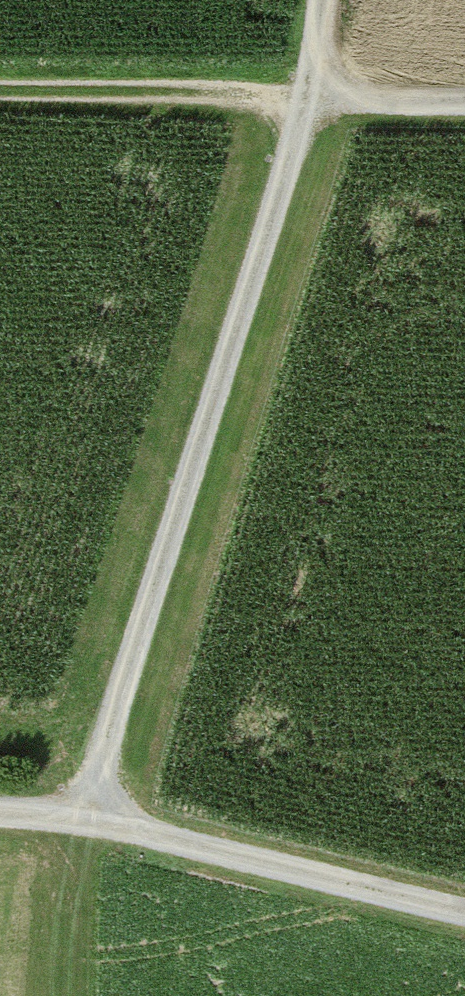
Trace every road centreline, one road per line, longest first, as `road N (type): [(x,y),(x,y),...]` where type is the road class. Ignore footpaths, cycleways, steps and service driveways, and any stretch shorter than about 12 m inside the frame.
road 1 (track): [(65,995),(96,826),(303,109),(322,0)]
road 2 (track): [(464,913),(0,805)]
road 3 (track): [(303,109),(0,99)]
road 4 (track): [(303,109),(464,110)]

